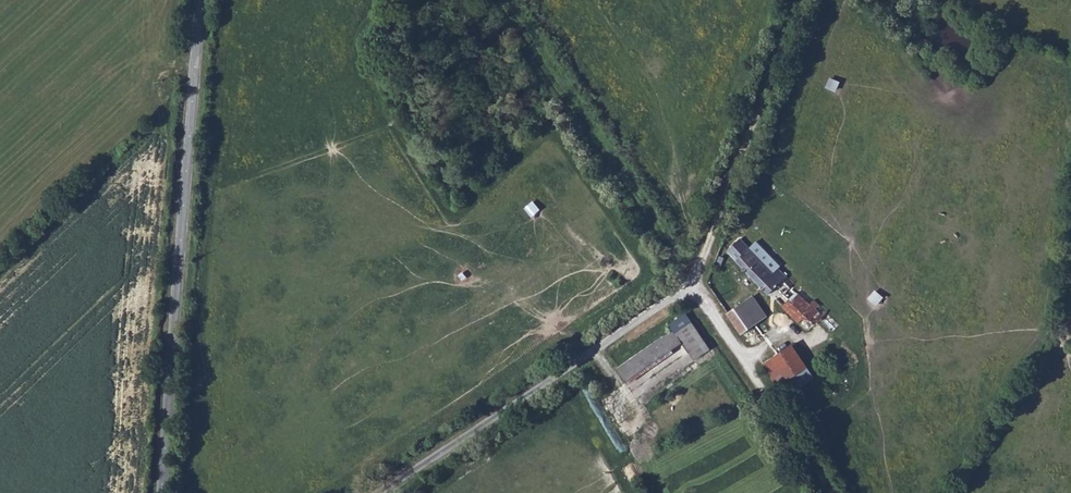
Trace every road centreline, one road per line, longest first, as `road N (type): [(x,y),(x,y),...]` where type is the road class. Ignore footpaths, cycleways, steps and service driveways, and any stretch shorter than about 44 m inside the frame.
road 1 (track): [(835,492),(501,0)]
road 2 (unclassified): [(200,0),(161,492)]
road 3 (unclassified): [(377,492),(692,283)]
road 4 (track): [(692,283),(798,0)]

